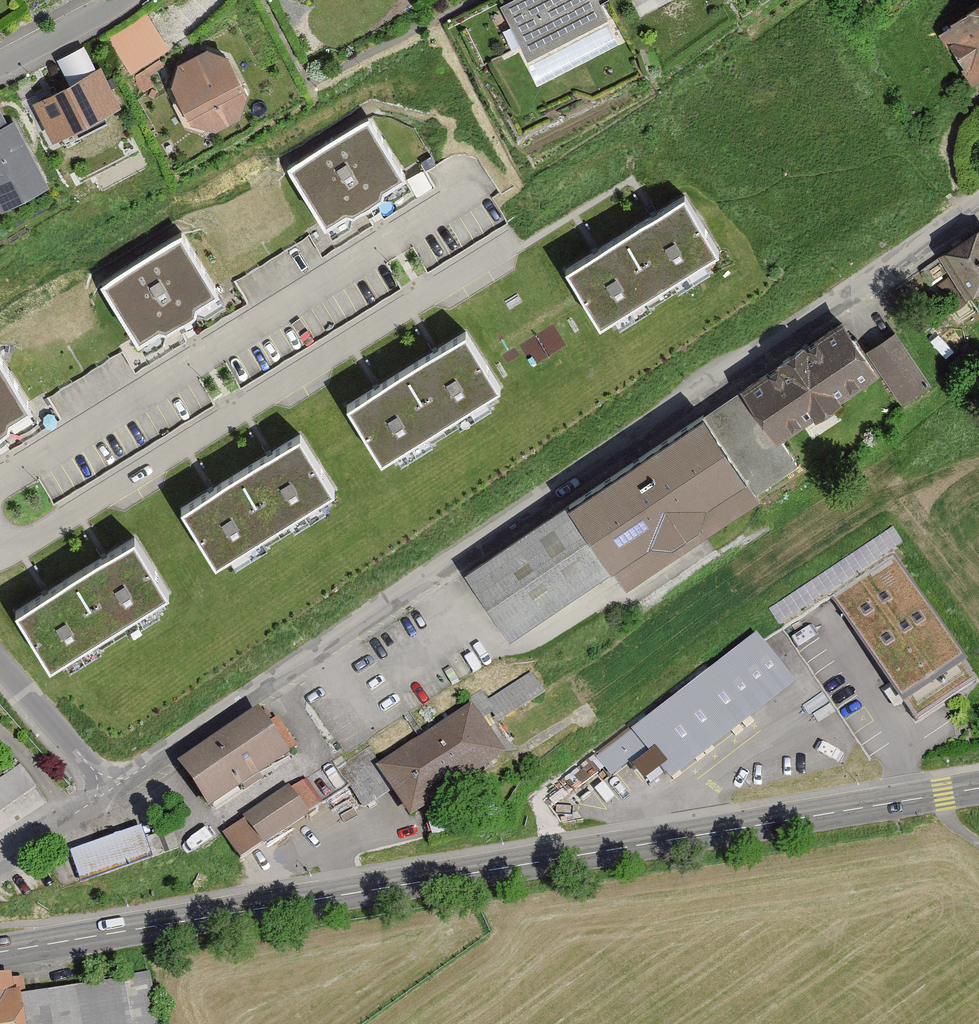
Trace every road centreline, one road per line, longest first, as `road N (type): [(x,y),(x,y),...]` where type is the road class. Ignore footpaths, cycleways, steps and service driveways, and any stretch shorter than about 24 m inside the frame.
road 1 (residential): [(978,210),(0,859)]
road 2 (secondary): [(0,954),(978,789)]
road 3 (residential): [(0,549),(509,242)]
road 4 (residential): [(0,481),(456,210)]
road 5 (residential): [(0,62),(114,0)]

